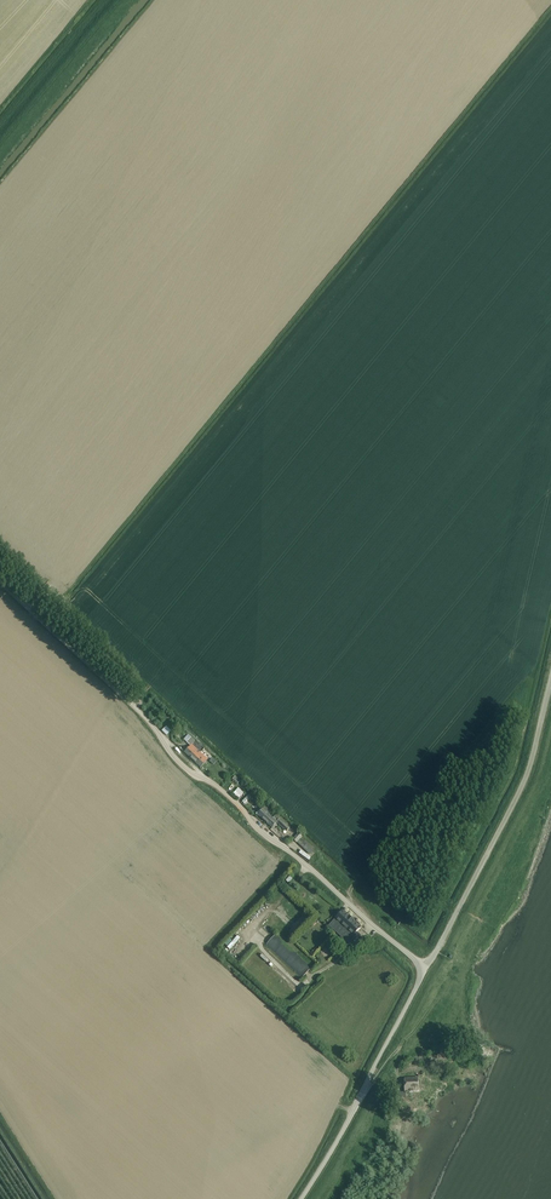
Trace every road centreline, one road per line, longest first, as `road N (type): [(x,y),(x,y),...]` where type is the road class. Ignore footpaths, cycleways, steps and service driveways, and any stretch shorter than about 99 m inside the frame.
road 1 (unclassified): [(302,1198),(425,969),(191,775),(135,708),(0,583)]
road 2 (track): [(425,969),(528,775),(550,682)]
road 3 (track): [(119,0),(0,143)]

